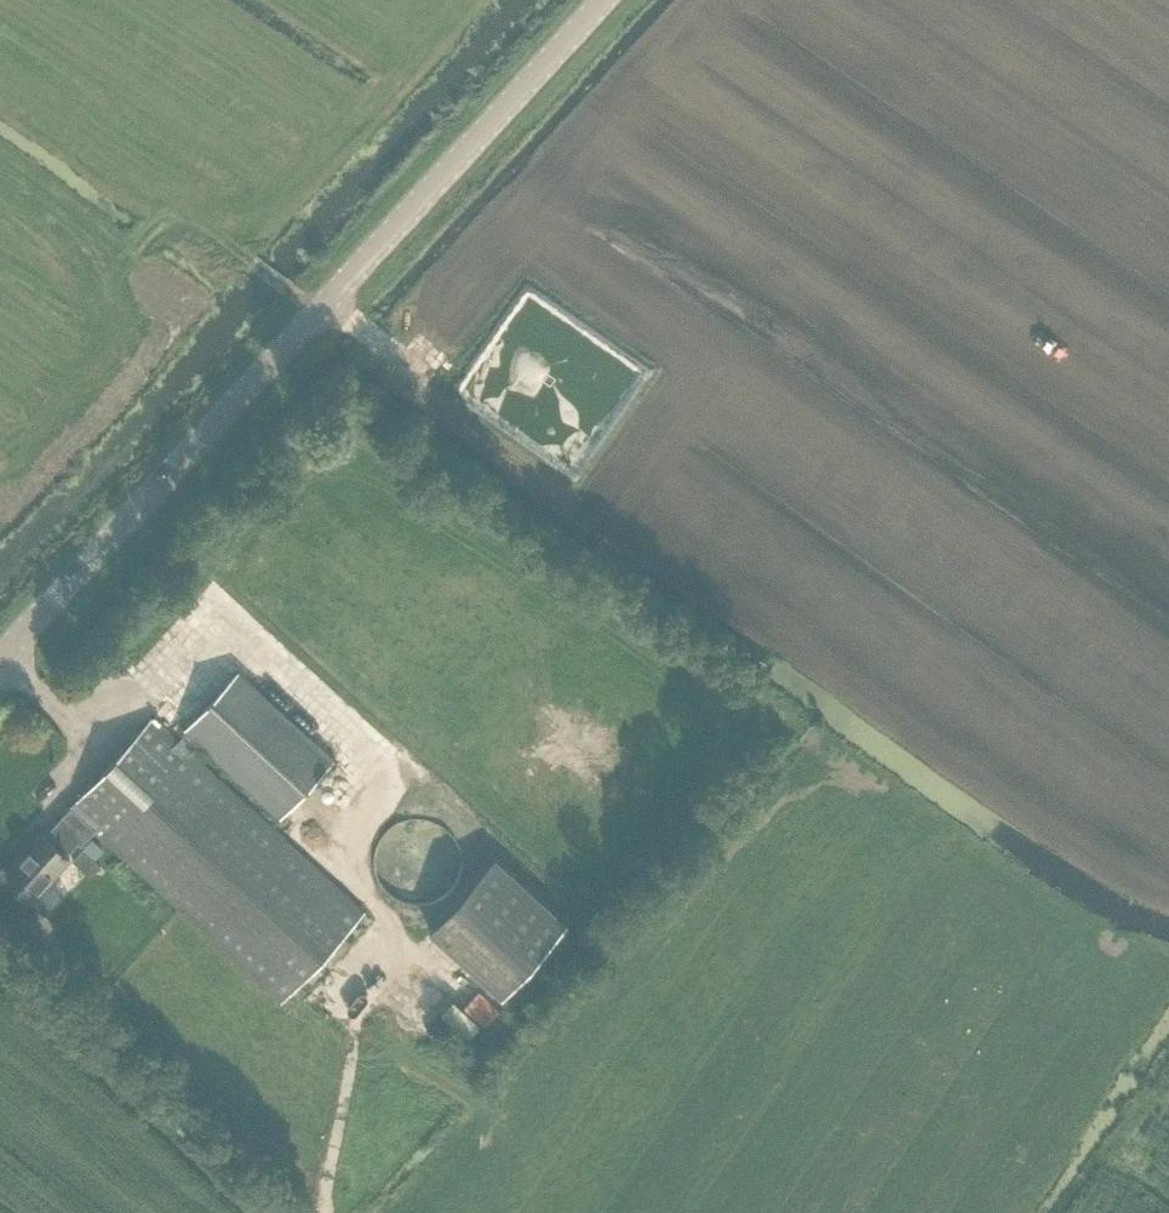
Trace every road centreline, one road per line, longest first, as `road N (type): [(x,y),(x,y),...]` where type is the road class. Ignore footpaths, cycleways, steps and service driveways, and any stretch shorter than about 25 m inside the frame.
road 1 (tertiary): [(0,660),(605,0)]

